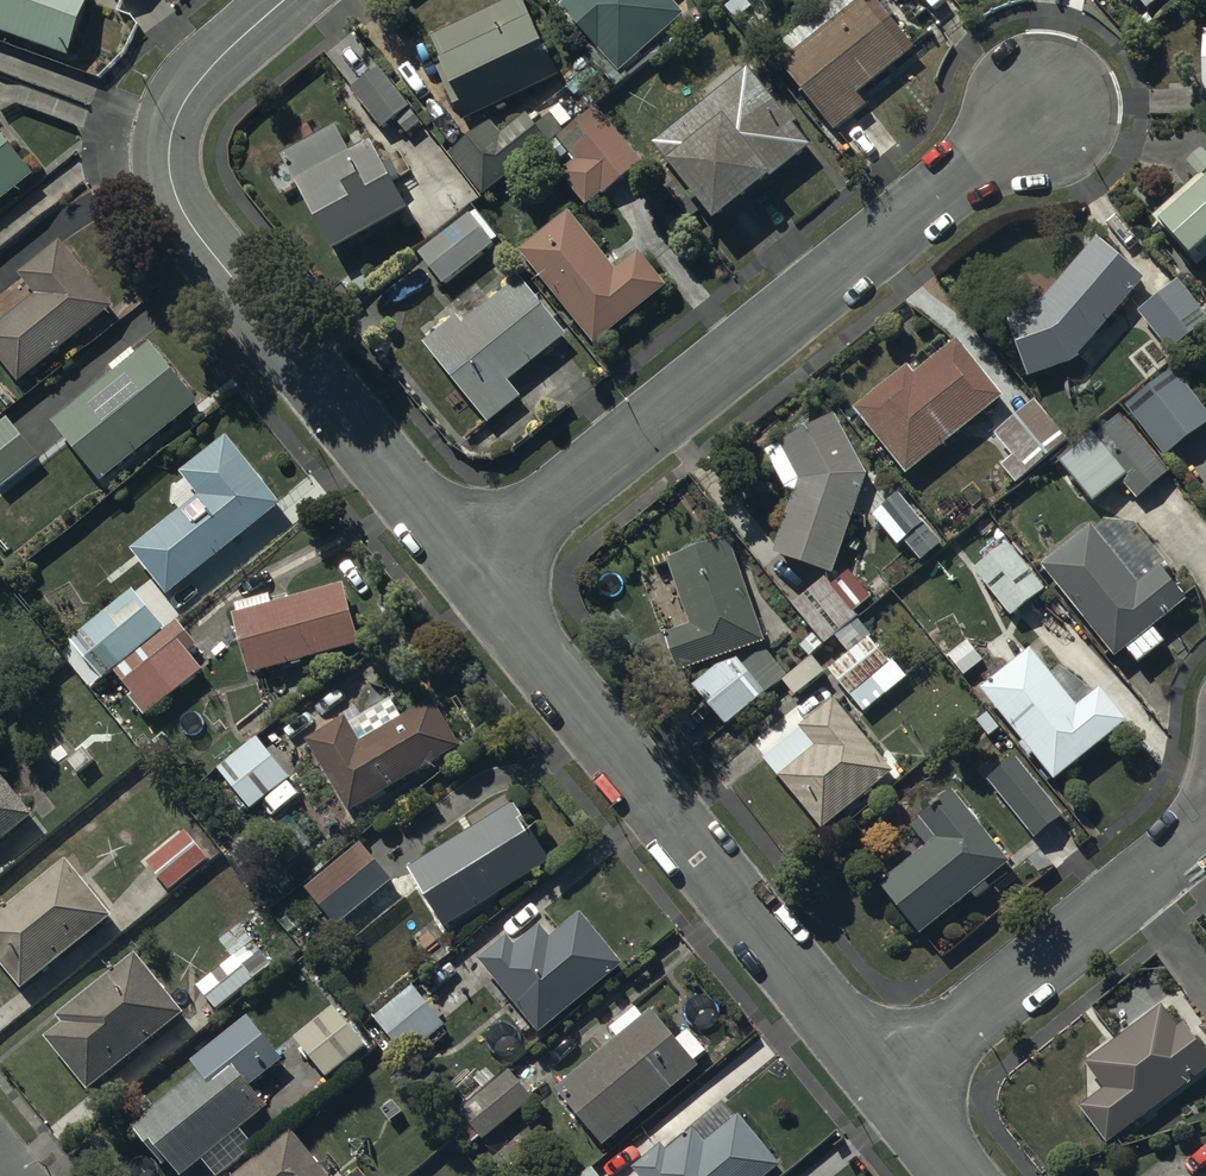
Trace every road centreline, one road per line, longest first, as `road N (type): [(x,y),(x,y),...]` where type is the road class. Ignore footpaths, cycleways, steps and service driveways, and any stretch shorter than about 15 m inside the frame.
road 1 (residential): [(1050,106),(467,565)]
road 2 (residential): [(467,565),(199,234),(175,192),(175,117),(200,77),(292,0)]
road 3 (residential): [(894,1094),(467,565)]
road 4 (residential): [(1205,826),(894,1094)]

